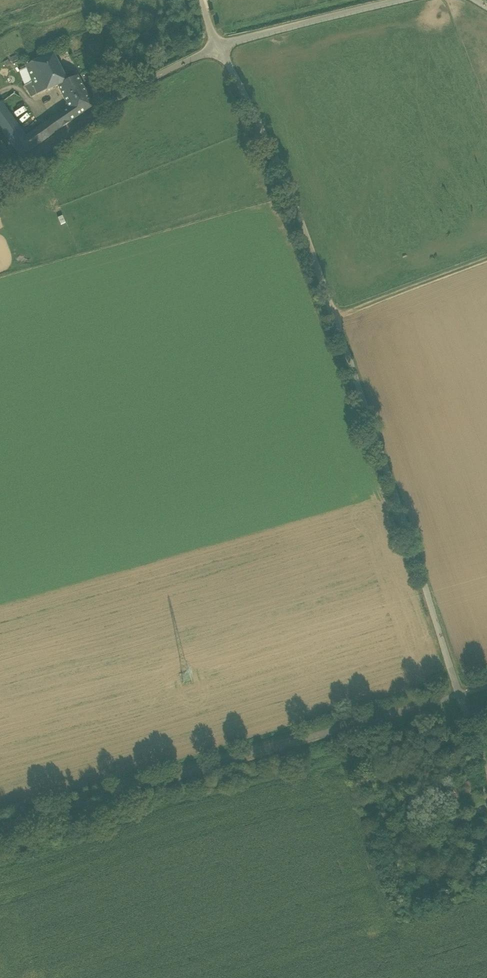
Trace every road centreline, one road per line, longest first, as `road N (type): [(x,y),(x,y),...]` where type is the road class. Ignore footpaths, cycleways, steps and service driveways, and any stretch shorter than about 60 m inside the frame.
road 1 (unclassified): [(219,44),(270,139),(319,263),(486,769)]
road 2 (unclassified): [(0,173),(219,44)]
road 3 (unclassified): [(219,44),(404,0)]

